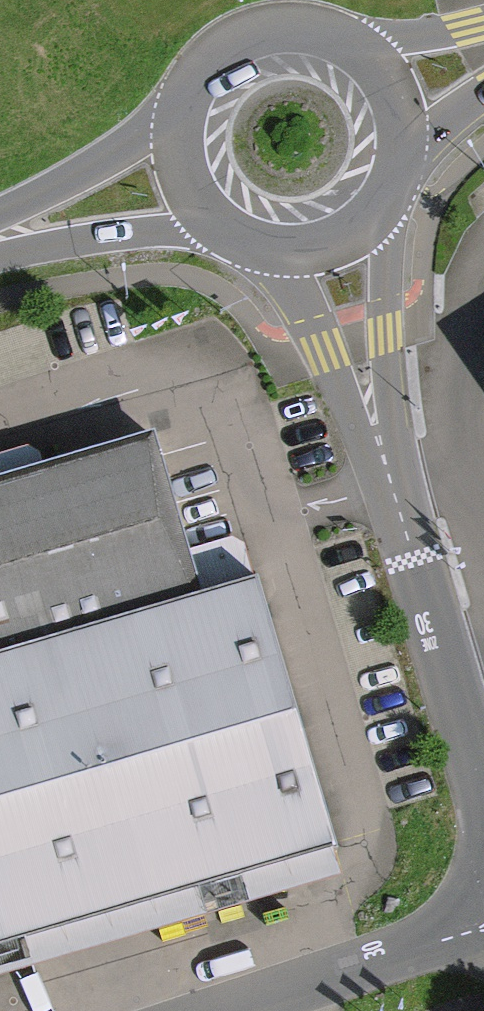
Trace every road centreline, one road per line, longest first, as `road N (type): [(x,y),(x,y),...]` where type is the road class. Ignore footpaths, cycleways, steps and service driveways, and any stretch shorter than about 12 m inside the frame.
road 1 (residential): [(333,256),(483,796)]
road 2 (primary): [(402,100),(380,67),(349,43),(311,32),(271,33),(235,48),(205,74),(186,108),(180,147),(187,186)]
road 3 (unclassified): [(483,922),(216,1010)]
road 4 (primary): [(0,238),(187,186)]
road 5 (primary): [(333,256),(367,237),(392,210),(408,175),(411,137),(402,100)]
road 6 (primary): [(187,186),(204,217),(262,257),(333,256)]

